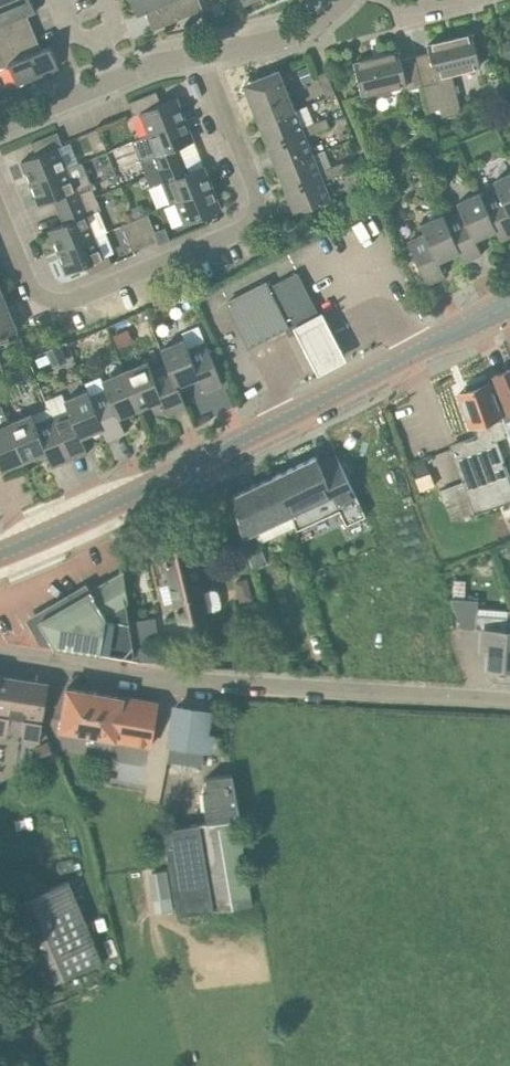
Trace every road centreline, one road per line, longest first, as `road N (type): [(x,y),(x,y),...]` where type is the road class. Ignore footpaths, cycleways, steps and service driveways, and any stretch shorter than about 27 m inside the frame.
road 1 (secondary): [(509,305),(0,556)]
road 2 (residential): [(509,700),(0,657)]
road 3 (residential): [(0,214),(30,285),(70,304),(240,232),(256,194),(201,54)]
road 4 (residential): [(201,54),(299,34),(344,0)]
road 5 (residential): [(0,123),(115,77)]

